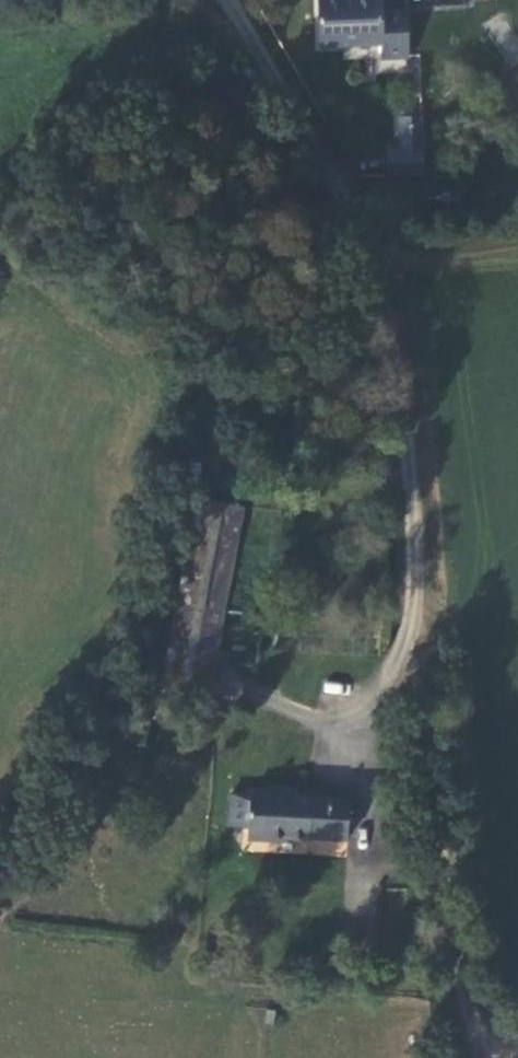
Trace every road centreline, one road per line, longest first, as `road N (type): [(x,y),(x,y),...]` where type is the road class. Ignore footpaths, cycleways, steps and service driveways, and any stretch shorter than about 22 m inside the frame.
road 1 (residential): [(232,0),(361,197),(409,450),(413,684)]

